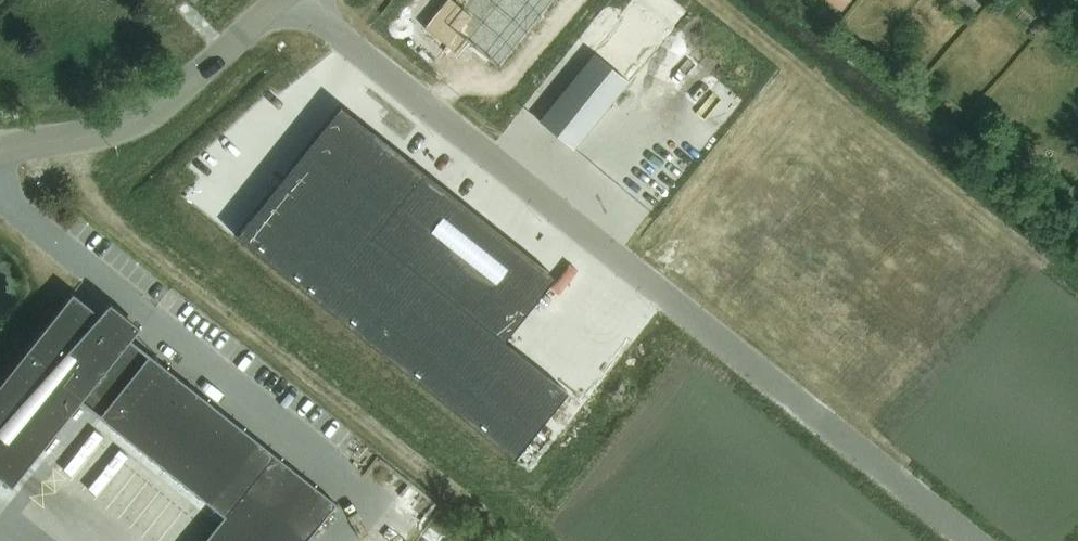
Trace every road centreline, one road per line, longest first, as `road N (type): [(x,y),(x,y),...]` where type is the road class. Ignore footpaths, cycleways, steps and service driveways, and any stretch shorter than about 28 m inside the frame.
road 1 (unclassified): [(291,2),(969,540)]
road 2 (tertiary): [(0,151),(77,142),(150,115),(291,2)]

